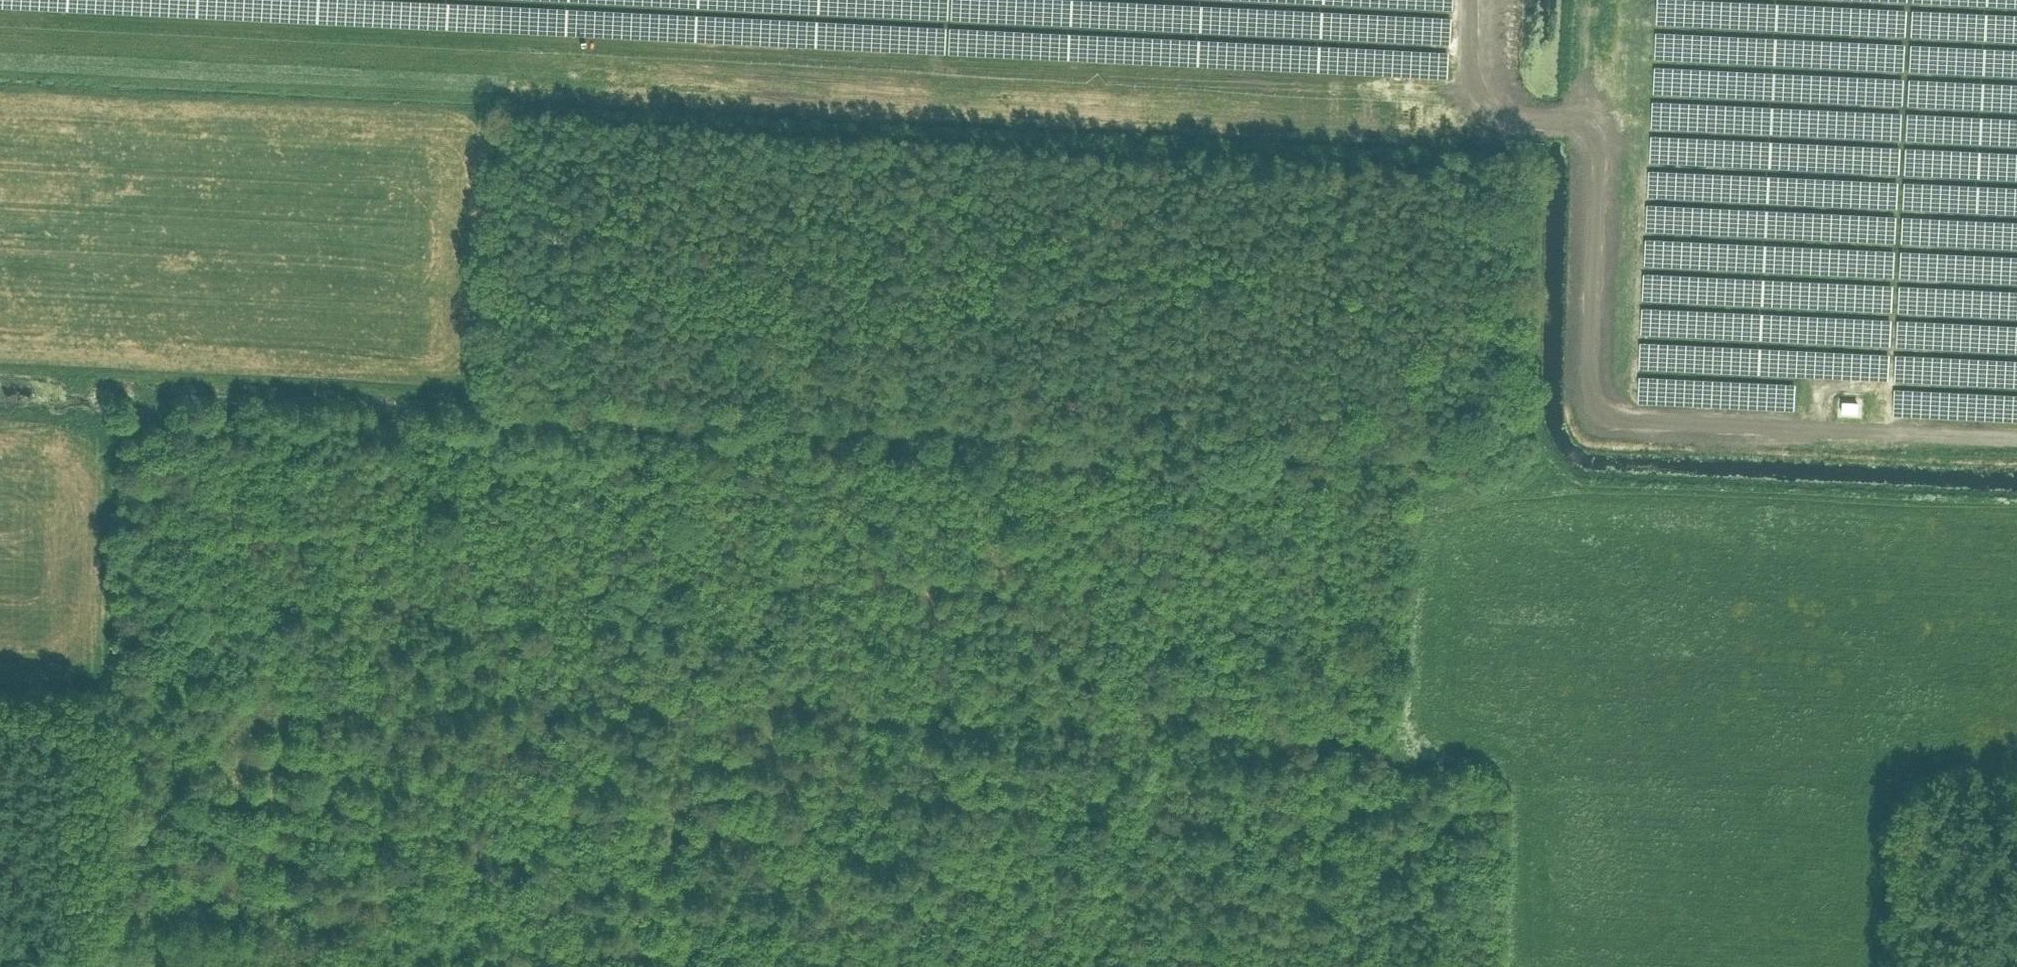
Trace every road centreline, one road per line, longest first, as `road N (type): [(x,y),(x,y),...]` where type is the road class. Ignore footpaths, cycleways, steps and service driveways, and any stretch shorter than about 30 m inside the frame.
road 1 (track): [(2016,512),(1424,483)]

